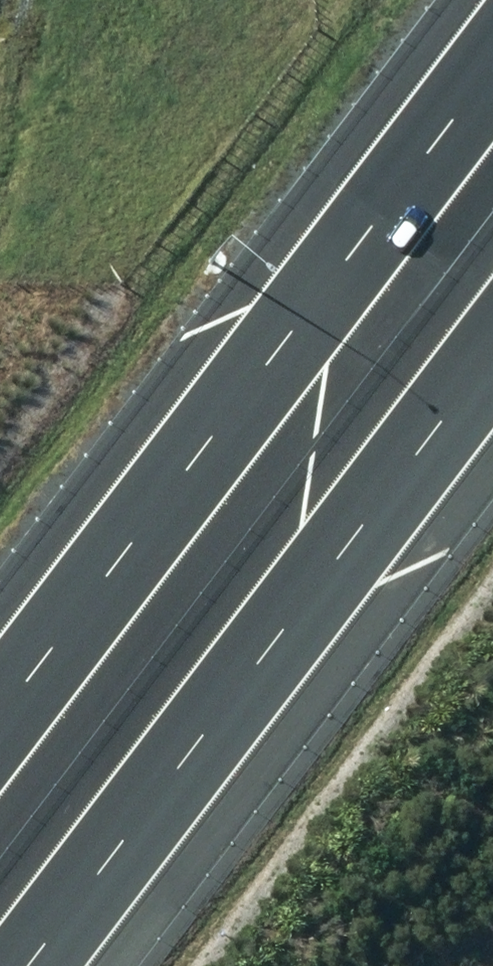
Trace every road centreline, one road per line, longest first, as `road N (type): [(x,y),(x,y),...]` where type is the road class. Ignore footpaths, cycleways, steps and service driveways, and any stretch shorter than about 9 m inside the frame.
road 1 (motorway): [(0,739),(492,71)]
road 2 (motorway): [(492,339),(14,965)]

